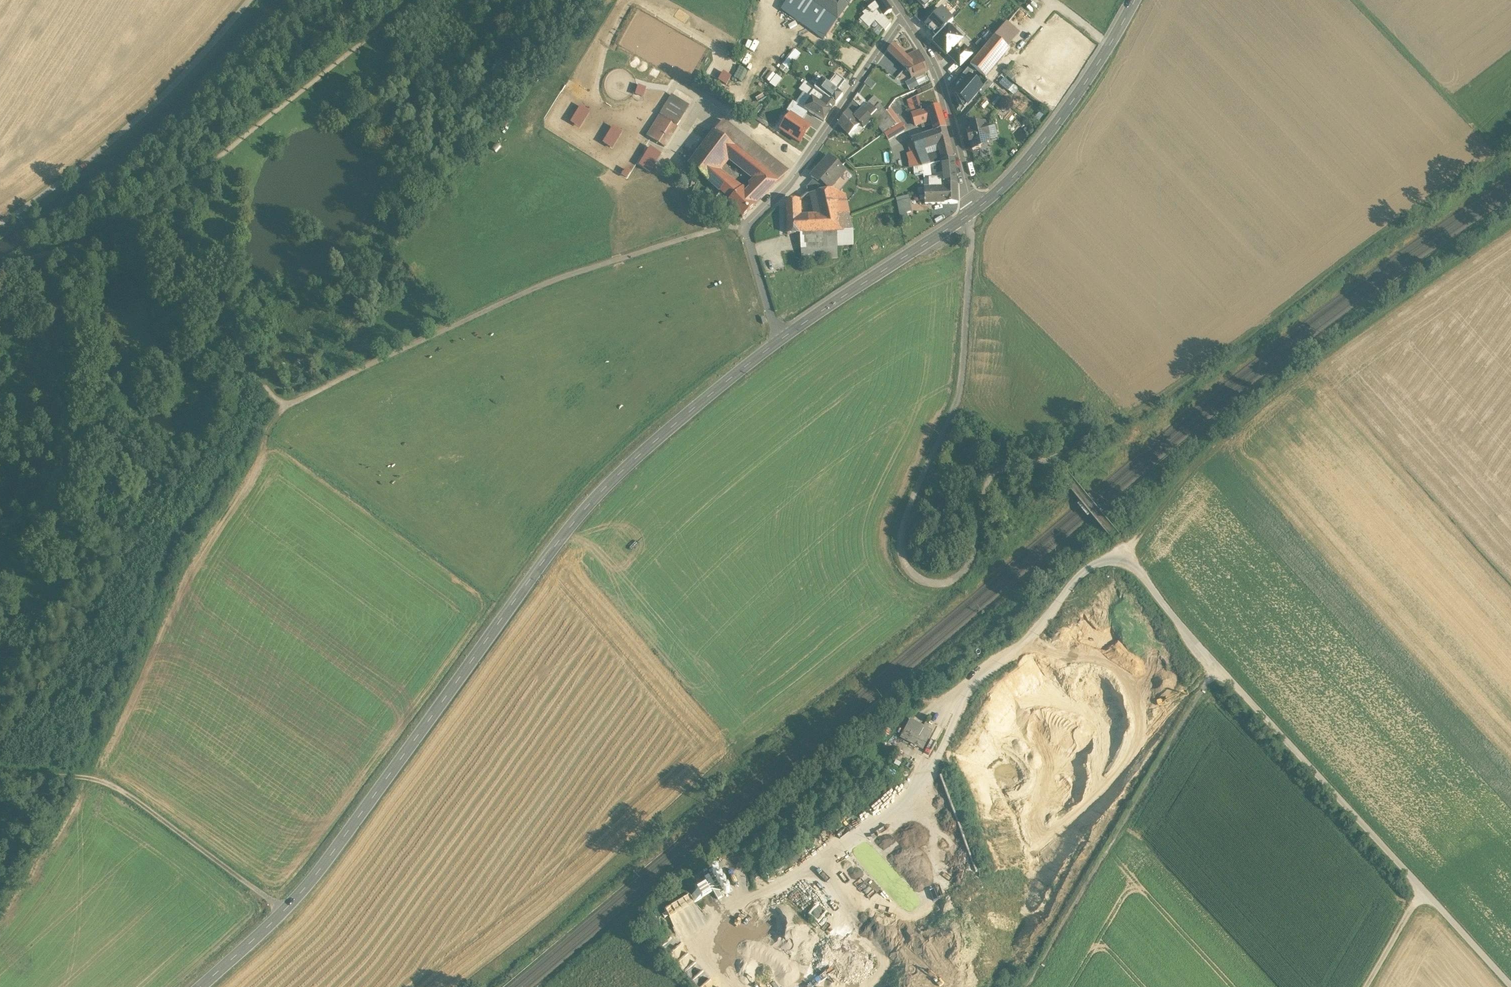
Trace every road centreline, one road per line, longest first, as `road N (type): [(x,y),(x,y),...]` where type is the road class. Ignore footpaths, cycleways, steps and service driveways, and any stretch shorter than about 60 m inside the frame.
road 1 (secondary): [(200,986),(326,864),(585,509),(779,340)]
road 2 (track): [(745,223),(547,282),(282,410),(140,220)]
road 3 (track): [(1069,483),(1061,474),(1029,472),(997,487),(977,571),(963,586),(930,588),(900,553),(958,386),(967,215)]
road 4 (track): [(1510,985),(1223,675),(1106,526)]
road 5 (track): [(1510,158),(1175,402),(1093,441),(1056,473)]
road 6 (track): [(1510,238),(1393,319),(1204,474),(1133,560)]
road 7 (track): [(789,895),(940,780),(971,706),(1044,638),(1091,579),(1131,557)]
road 8 (residential): [(903,16),(788,184),(745,223),(779,340)]
road 9 (track): [(1039,986),(1223,675)]
road 10 (track): [(16,214),(131,124),(249,0)]
road 11 (secondary): [(978,205),(1054,125),(1135,0)]
road 12 (track): [(283,911),(135,800),(66,776)]
road 13 (secondary): [(779,340),(978,205)]
road 14 (track): [(1509,159),(1358,0)]
road 15 (residential): [(978,205),(928,53),(903,16)]
road 16 (track): [(91,778),(0,897)]

